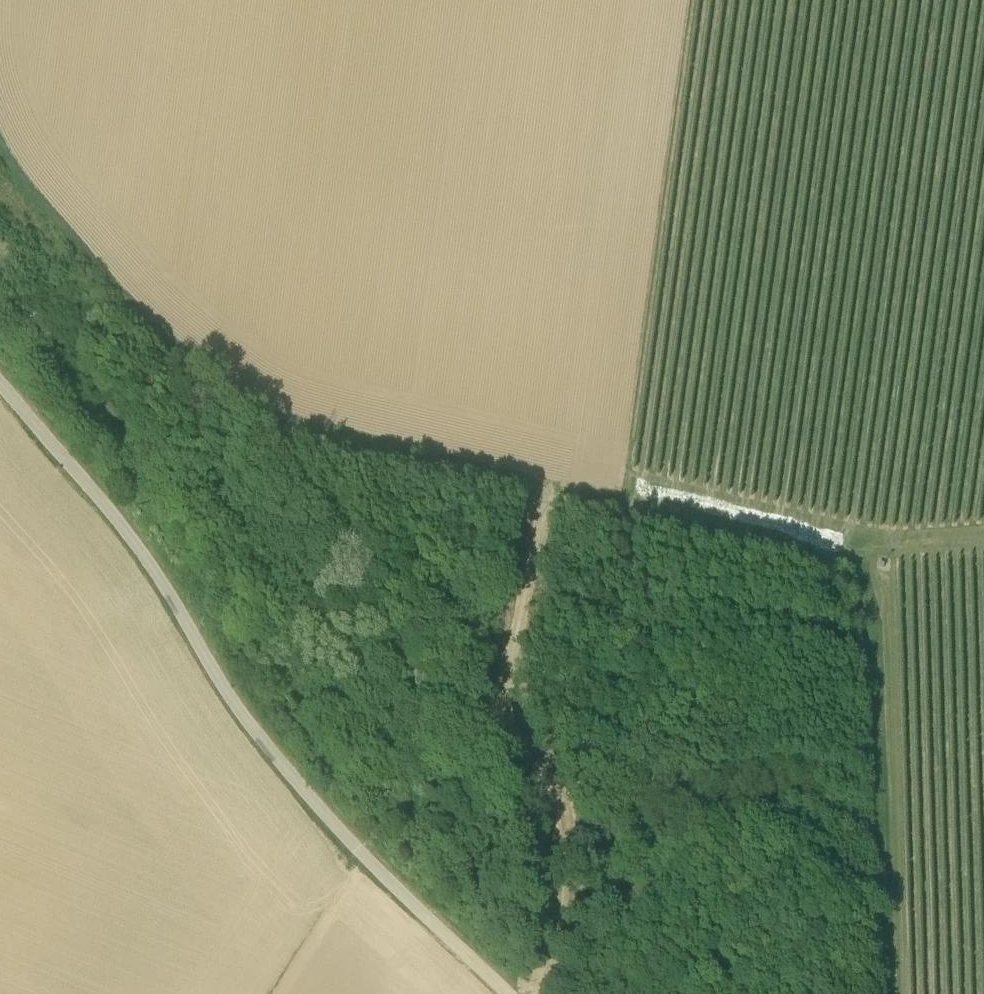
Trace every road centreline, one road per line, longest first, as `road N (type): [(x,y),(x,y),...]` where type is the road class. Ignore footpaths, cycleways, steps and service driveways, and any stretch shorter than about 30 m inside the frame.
road 1 (unclassified): [(508,993),(373,865),(262,742),(134,543),(0,384)]
road 2 (track): [(531,993),(550,963),(565,818),(547,772),(508,730),(501,707),(552,490)]

